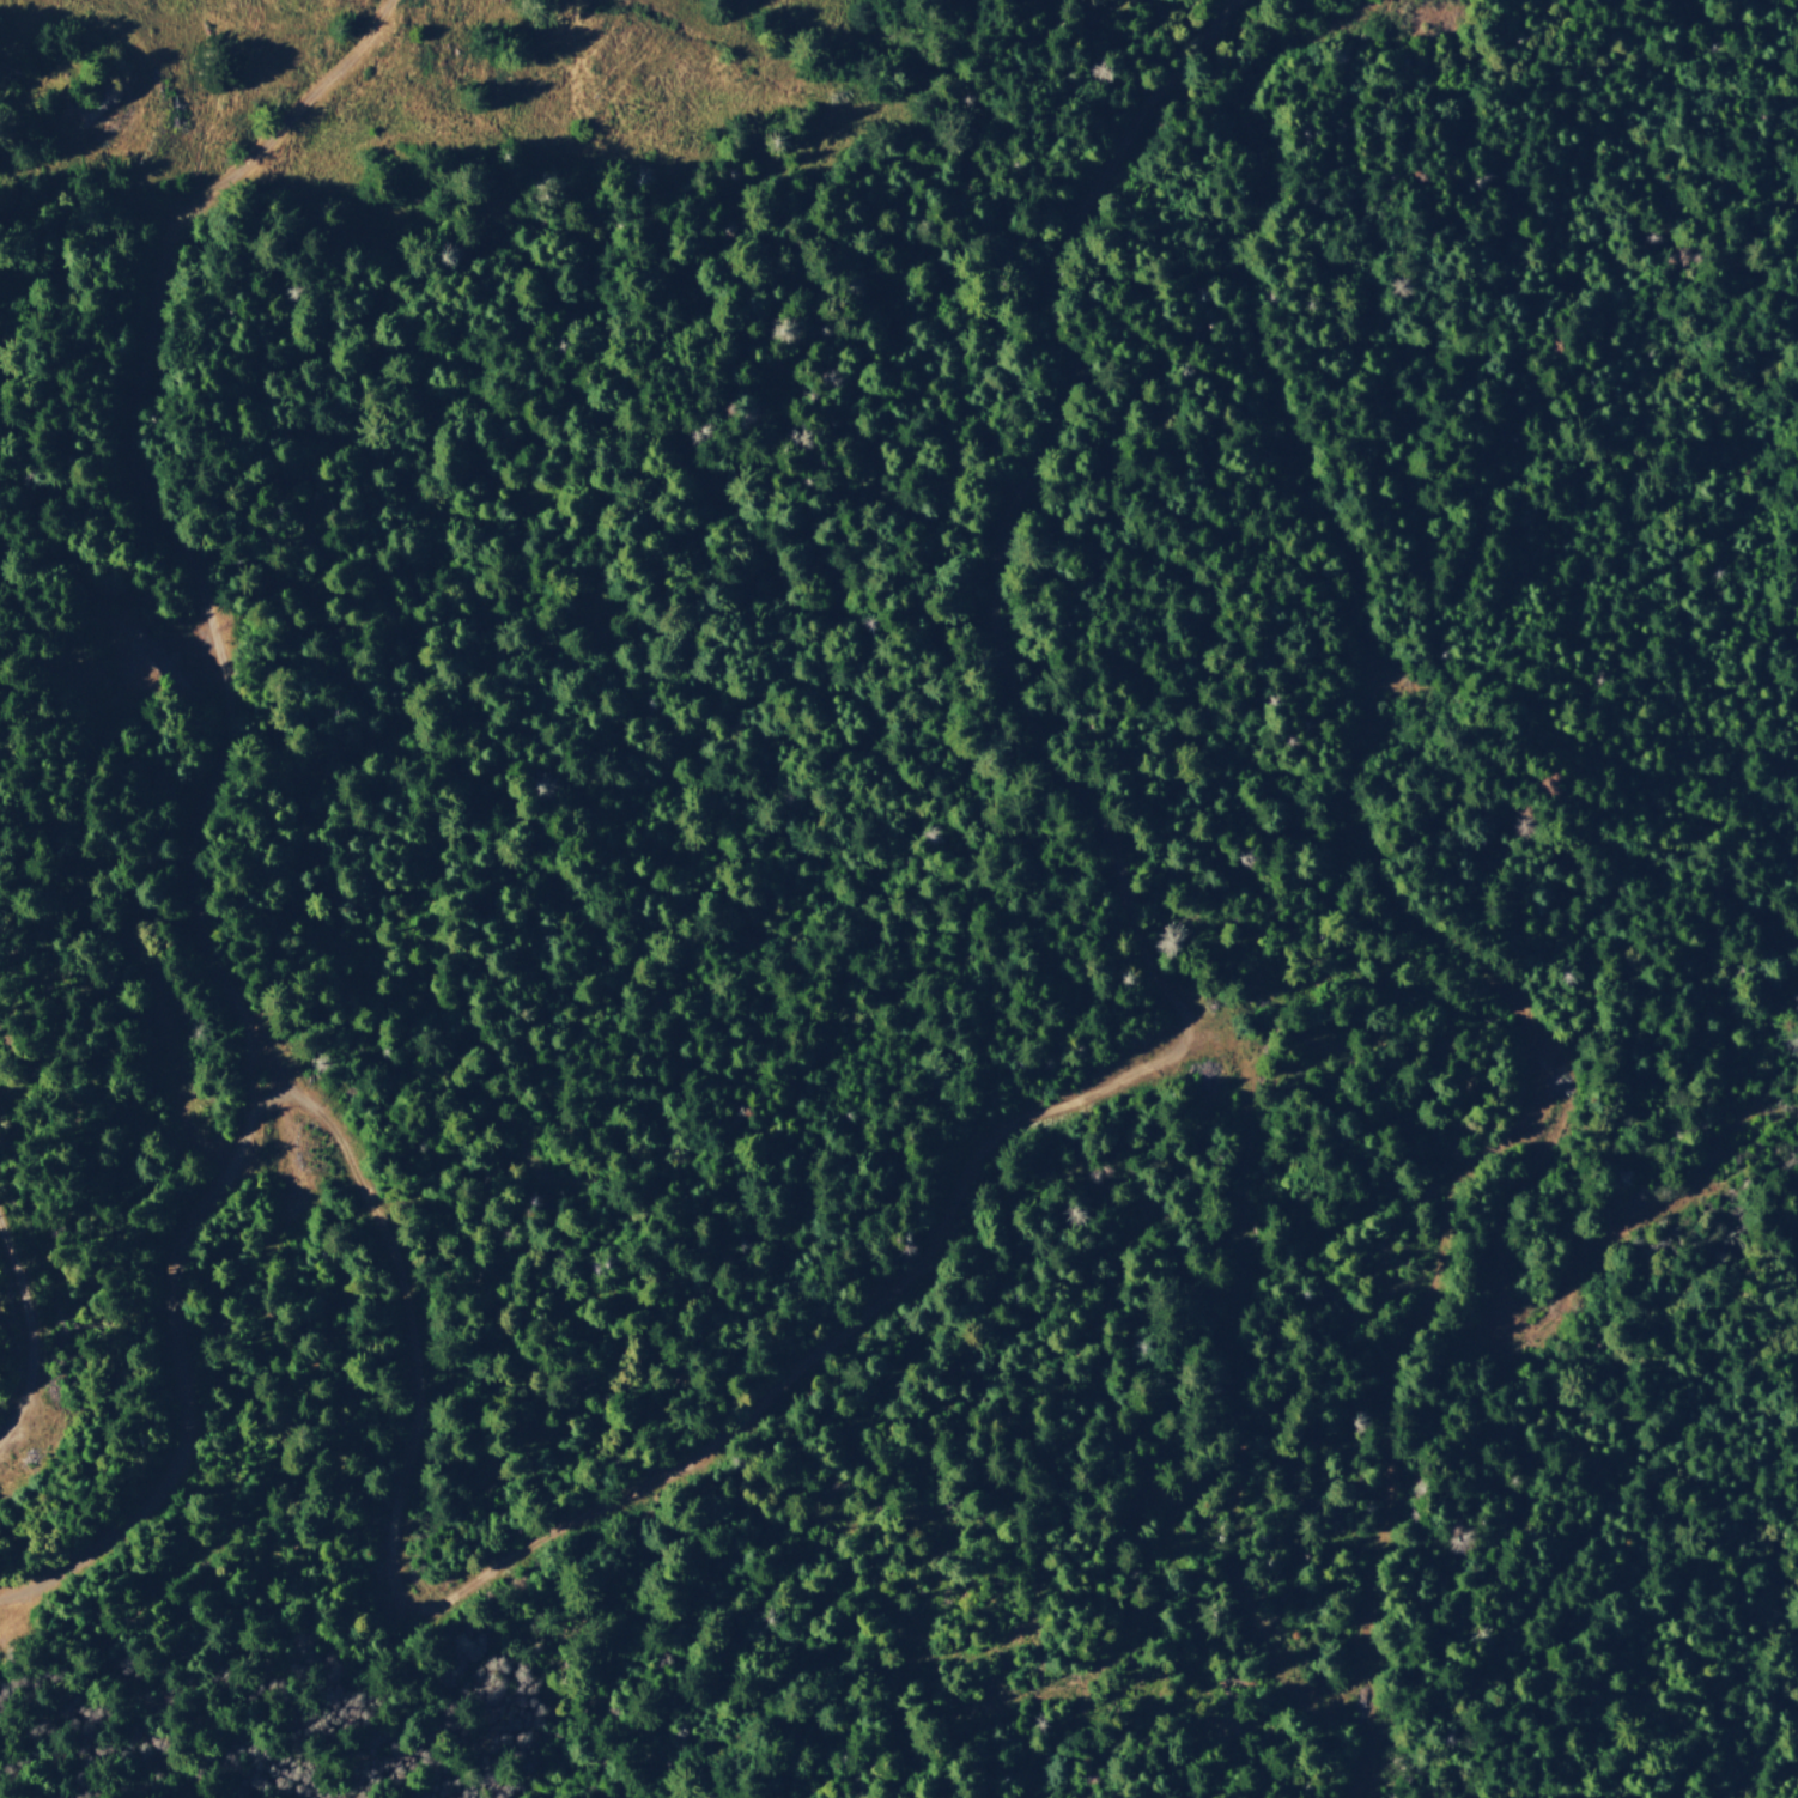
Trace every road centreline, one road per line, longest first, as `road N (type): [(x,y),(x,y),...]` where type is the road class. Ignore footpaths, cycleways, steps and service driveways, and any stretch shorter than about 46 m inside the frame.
road 1 (residential): [(0,1590),(104,1533),(163,1472),(180,1409),(159,1282),(180,1223),(231,1160),(248,1088),(232,1019),(189,950),(171,893),(177,832),(219,737),(223,698),(207,621),(128,480),(122,423),(141,326),(158,266),(195,206),(333,75),(383,0)]
road 2 (residential): [(0,1426),(13,1414),(25,1371),(11,1318),(16,1243),(0,1211)]

